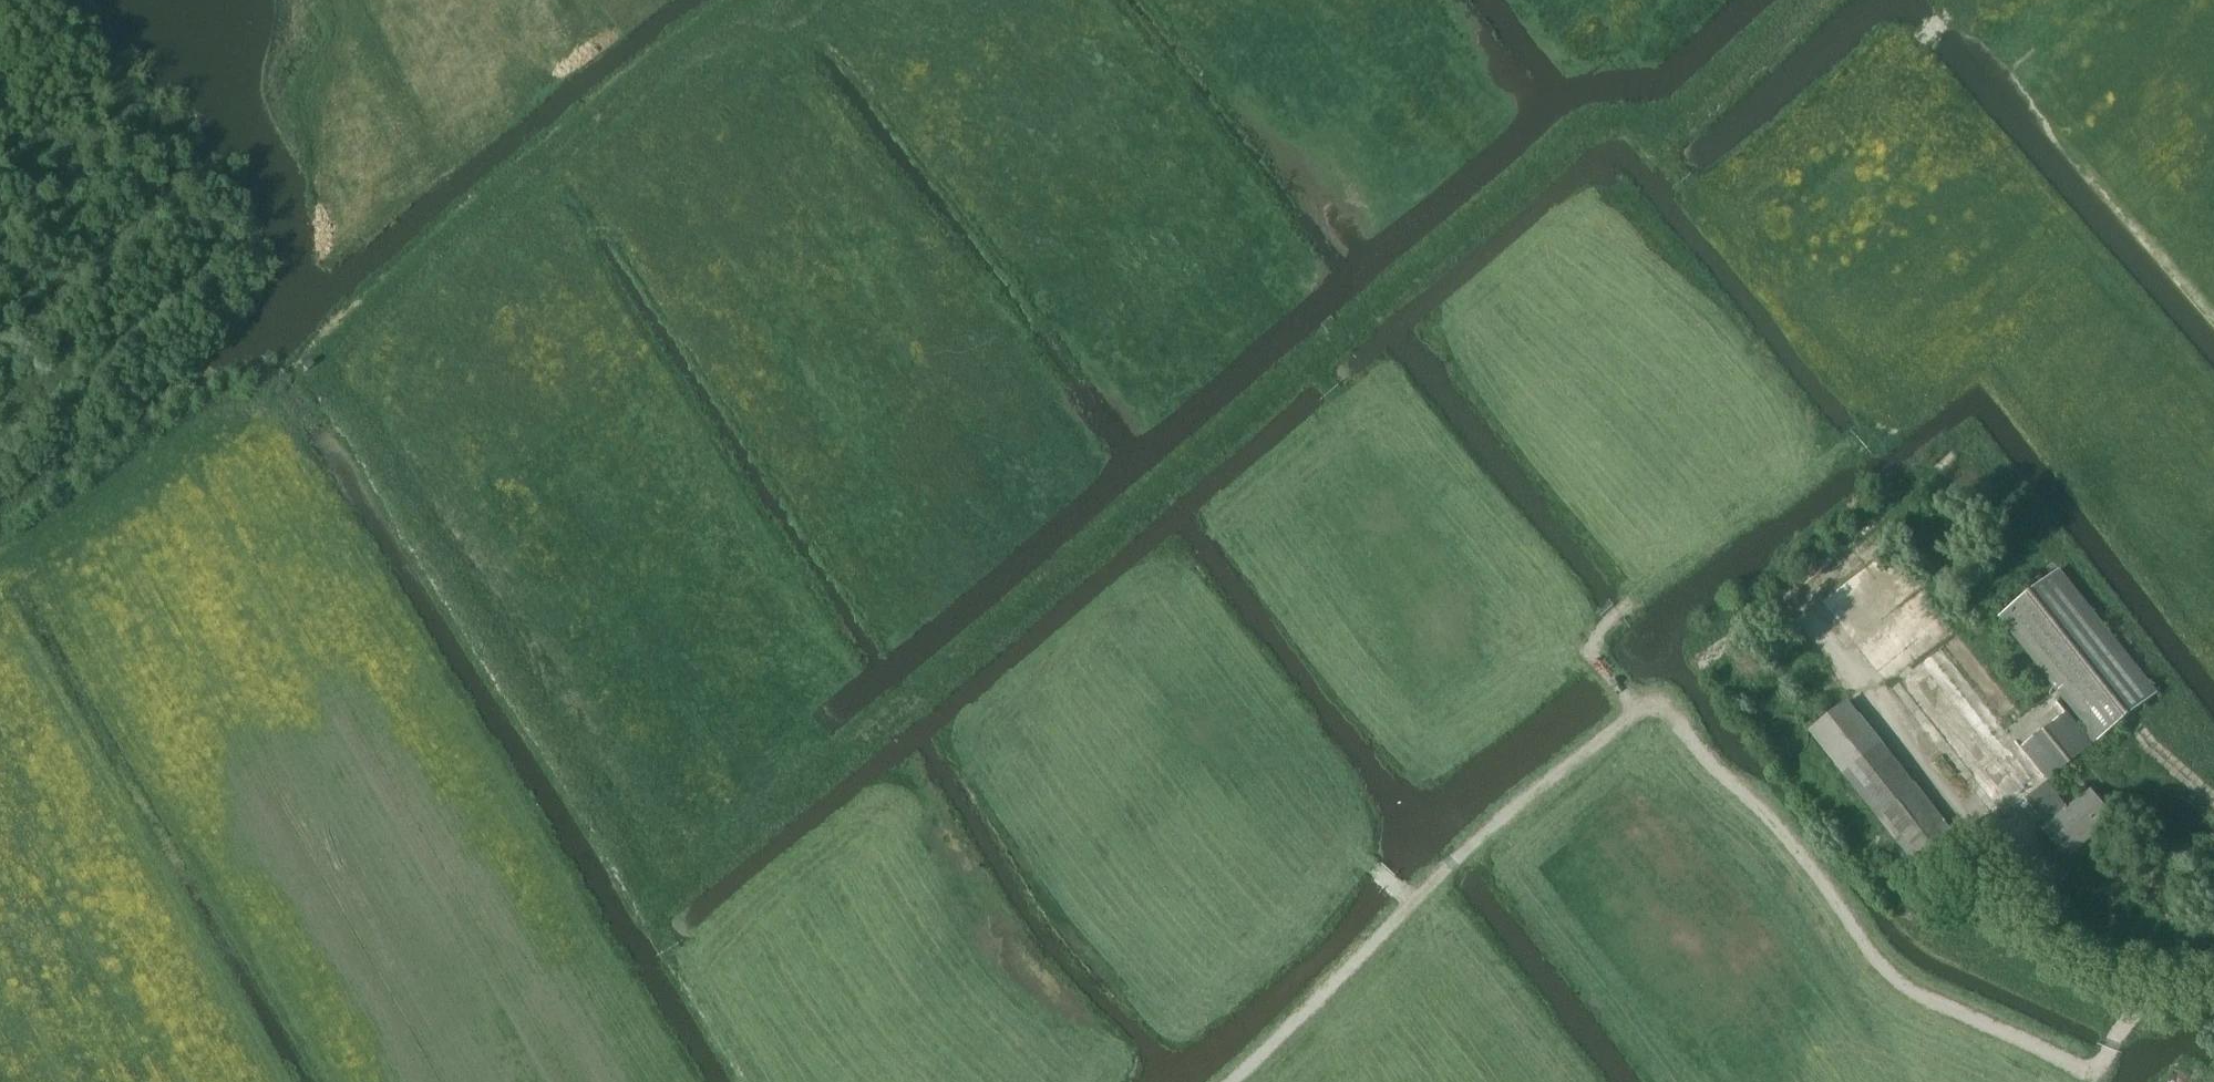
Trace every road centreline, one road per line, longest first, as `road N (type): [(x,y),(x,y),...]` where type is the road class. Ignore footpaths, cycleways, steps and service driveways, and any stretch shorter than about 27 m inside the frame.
road 1 (track): [(1233,1081),(1416,897),(1634,708),(1663,706),(1829,889),(1853,933),(1908,992),(2096,1077),(2125,1018)]
road 2 (track): [(2213,956),(2172,971),(2116,967),(2080,950),(2004,859)]

